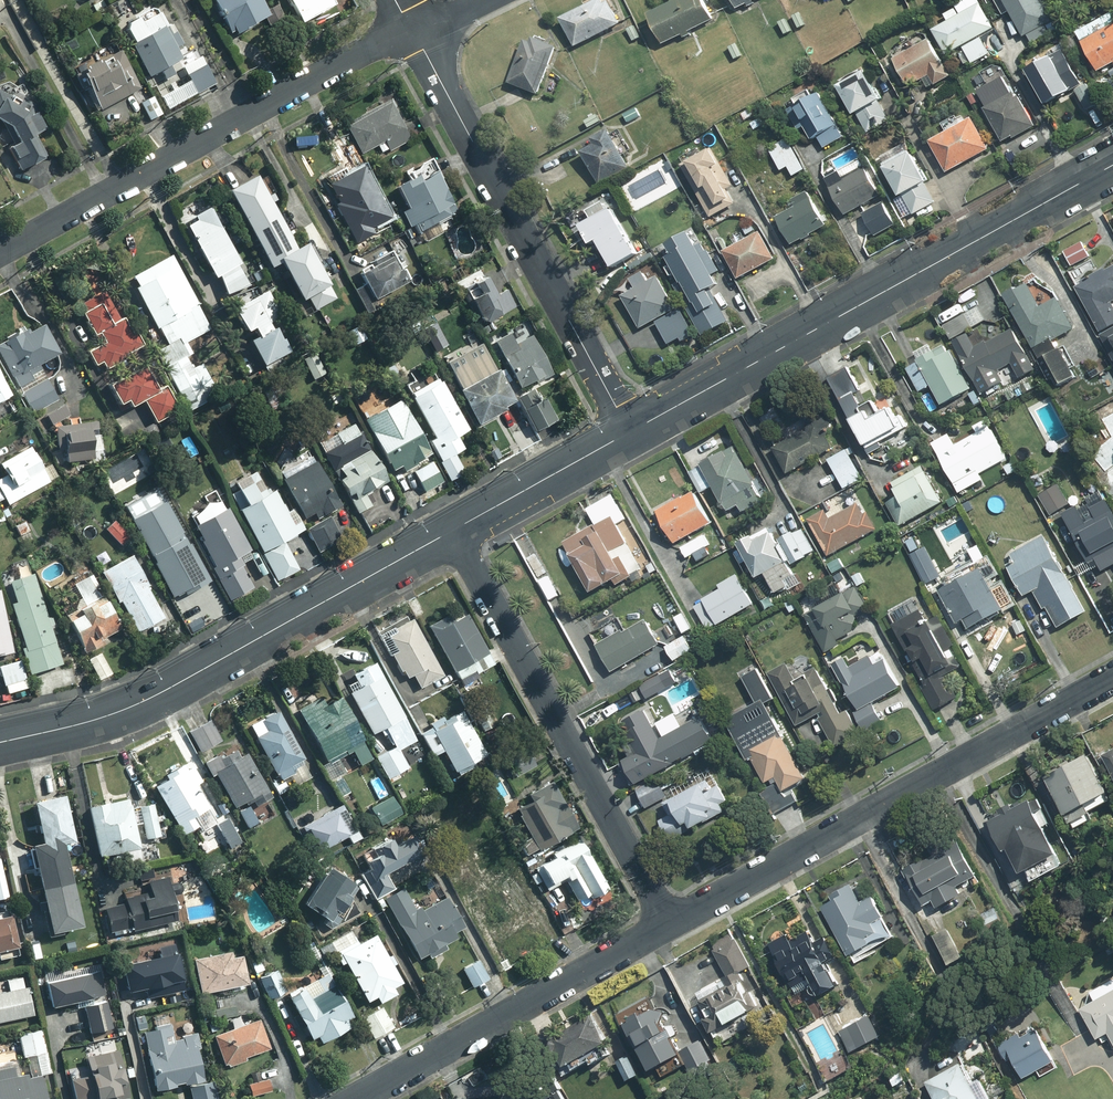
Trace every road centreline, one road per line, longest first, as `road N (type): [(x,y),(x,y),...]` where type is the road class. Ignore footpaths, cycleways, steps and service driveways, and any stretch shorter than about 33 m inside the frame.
road 1 (secondary): [(629,431),(1112,163)]
road 2 (residential): [(665,922),(1112,676)]
road 3 (secondary): [(0,742),(137,706),(452,530)]
road 4 (residential): [(413,29),(0,252)]
road 5 (residential): [(629,431),(413,29)]
road 6 (residential): [(452,530),(665,922)]
road 7 (residential): [(352,1098),(665,922)]
road 8 (secondary): [(452,530),(629,431)]

